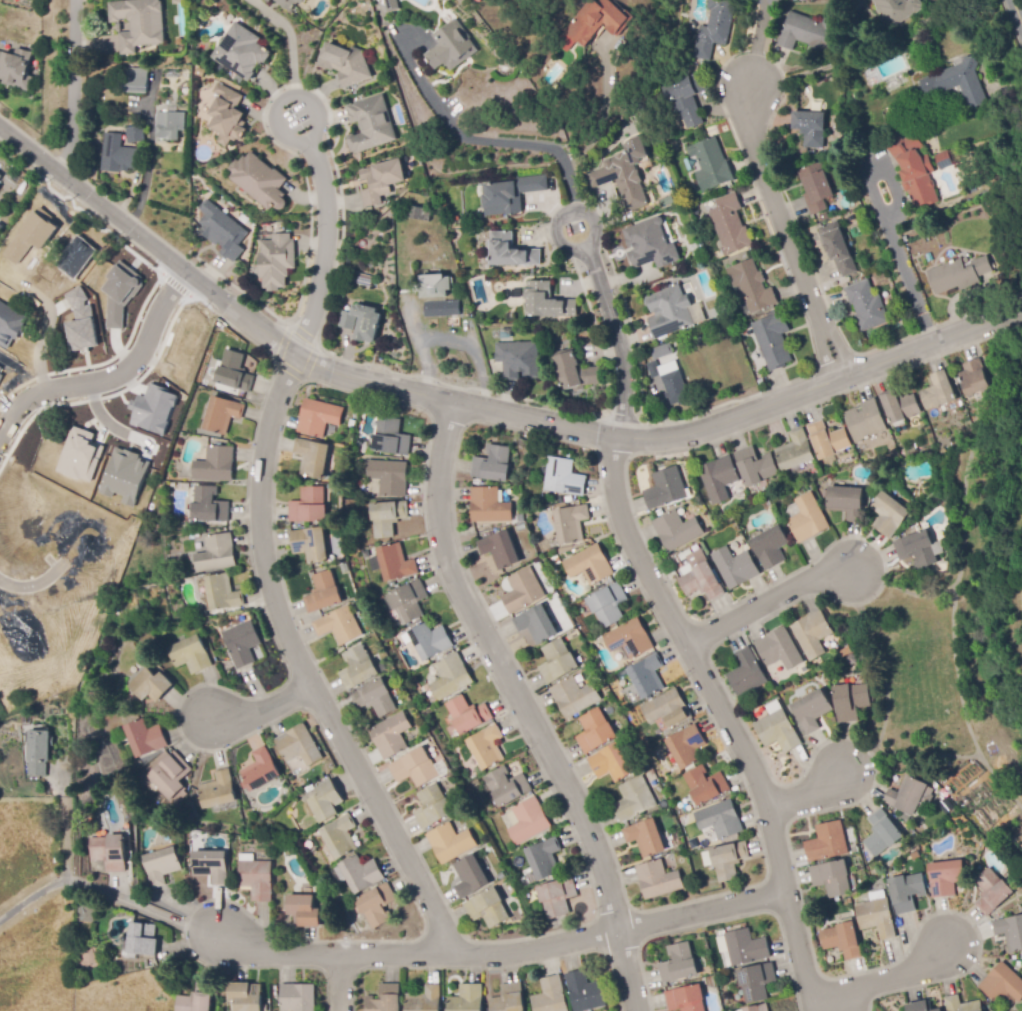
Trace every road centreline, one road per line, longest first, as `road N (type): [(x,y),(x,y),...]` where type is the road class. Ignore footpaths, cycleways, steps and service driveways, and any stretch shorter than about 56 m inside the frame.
road 1 (residential): [(0,128),(295,355),(331,373),(617,438),(692,433),(1021,309)]
road 2 (residential): [(450,403),(438,465),(442,530),(459,580),(600,862),(636,1010)]
road 3 (residential): [(295,355),(274,413),(265,479),(270,581),(315,688),(451,952)]
road 4 (residential): [(617,438),(615,485),(630,535),(749,758),(809,987),(831,1010)]
road 5 (residential): [(188,930),(281,955),(492,954),(786,893)]
road 6 (residential): [(842,380),(751,139),(750,86)]
road 7 (residential): [(184,269),(134,361),(102,381),(29,399),(0,435)]
road 8 (residential): [(305,140),(325,188),(327,224),(314,316),(295,355)]
road 9 (residential): [(188,930),(69,878),(0,920)]
road 10 (residential): [(617,438),(625,382),(619,338),(584,248)]
road 11 (residential): [(687,645),(814,578),(852,573)]
road 12 (residential): [(74,0),(61,175)]
road 13 (residential): [(297,95),(274,111),(274,126),(290,141),(305,140),(319,122),(316,106),(297,95)]
road 14 (residential): [(562,215),(555,227),(561,244),(578,250),(594,239),(588,213),(562,215)]

